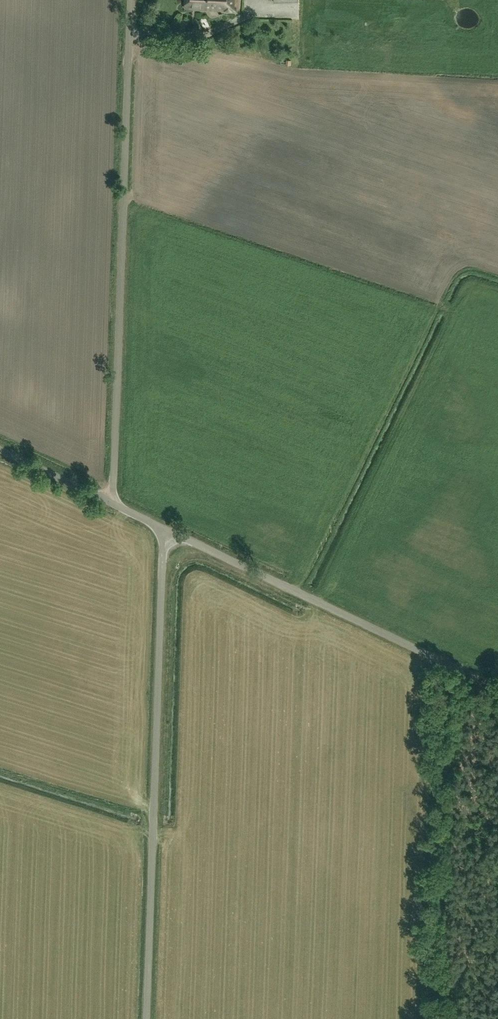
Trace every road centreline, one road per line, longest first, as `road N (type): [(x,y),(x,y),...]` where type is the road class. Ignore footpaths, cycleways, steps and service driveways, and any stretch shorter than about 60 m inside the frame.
road 1 (unclassified): [(110,503),(131,0)]
road 2 (unclassified): [(147,1018),(166,530)]
road 3 (unclassified): [(497,688),(166,530)]
road 4 (unclassified): [(110,503),(0,450)]

